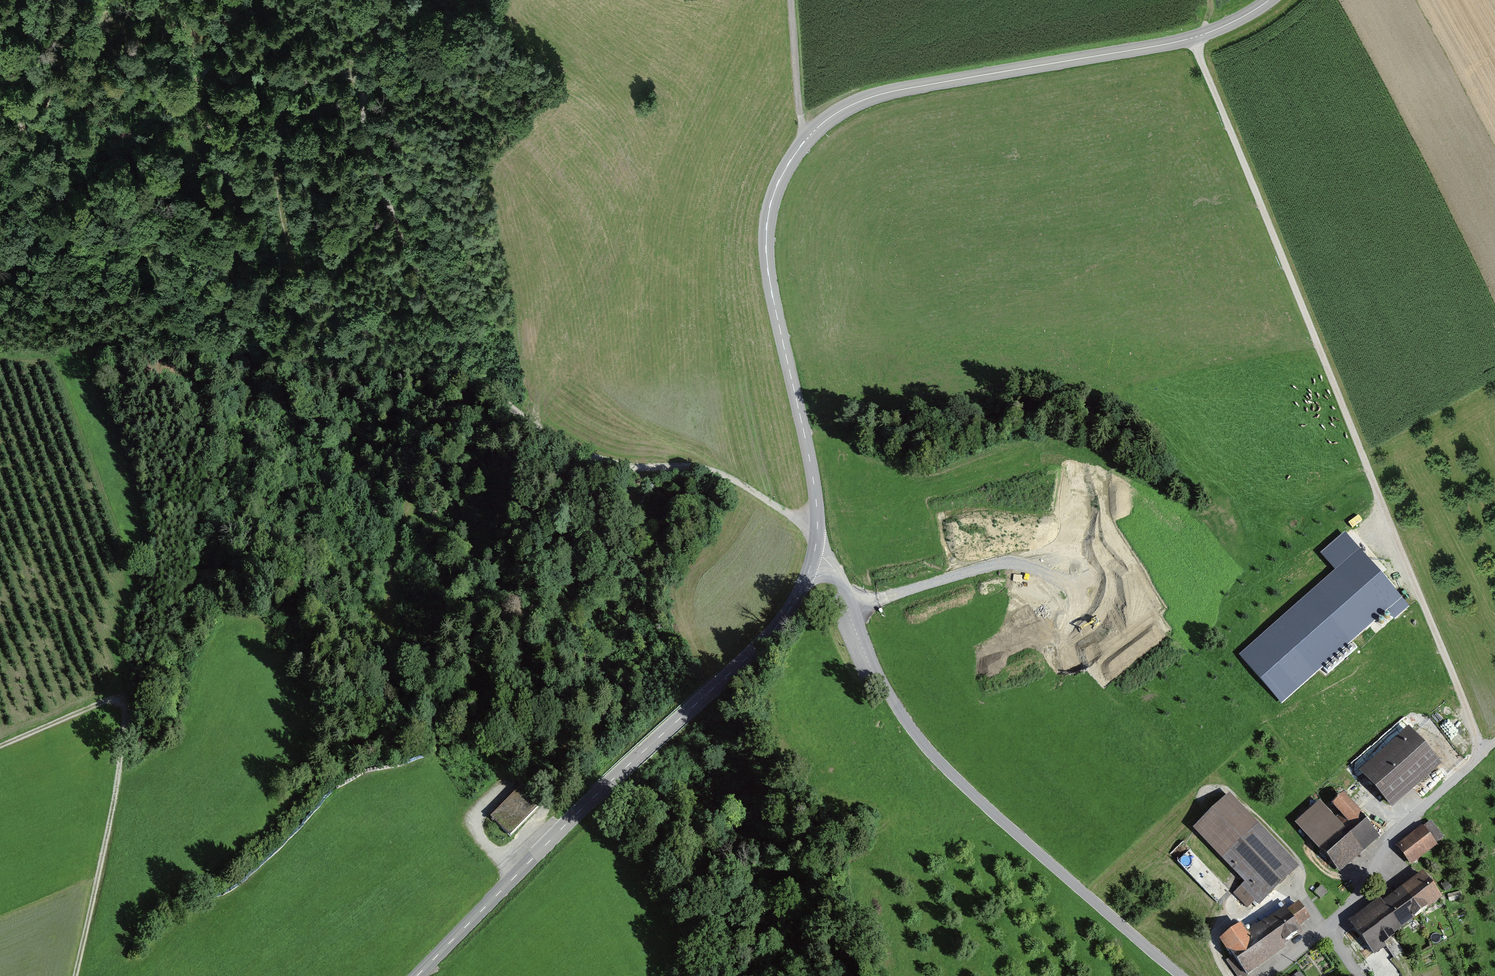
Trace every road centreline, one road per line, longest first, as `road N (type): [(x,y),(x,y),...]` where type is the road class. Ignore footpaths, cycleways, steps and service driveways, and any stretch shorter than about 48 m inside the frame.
road 1 (tertiary): [(1269,0),(1177,42),(872,97),(828,118),(800,147),(772,200),(767,257),(813,479),(814,555)]
road 2 (track): [(387,0),(367,71),(373,163),(411,263),(480,373),(513,410),(577,449),(617,465),(711,470),(796,518),(818,520)]
road 3 (track): [(1483,751),(1192,38)]
road 4 (track): [(367,71),(290,86),(278,136),(280,185),(308,297),(328,336),(392,418),(409,457),(389,620)]
road 5 (unclassified): [(814,555),(845,588),(881,679),(919,739),(1181,975)]
road 6 (track): [(75,975),(127,730),(115,696),(0,746)]
road 7 (tertiary): [(416,975),(708,693)]
road 8 (track): [(115,696),(126,670),(124,601),(148,514),(90,343)]
road 9 (track): [(513,410),(509,471),(523,525),(546,562),(542,576),(468,556),(409,503)]
road 10 (residential): [(1328,930),(1429,805),(1494,740)]
road 11 (tertiary): [(814,555),(790,609),(708,693)]
road 12 (track): [(792,0),(805,141)]

